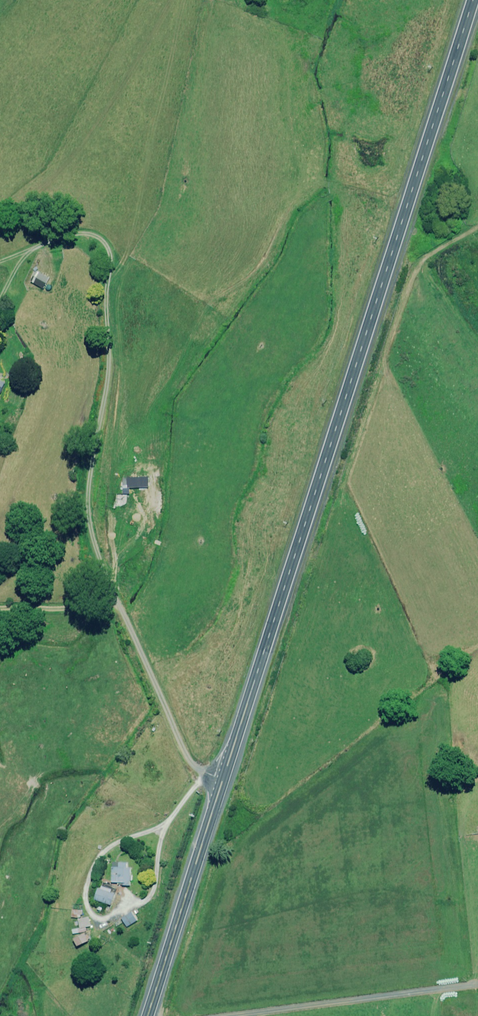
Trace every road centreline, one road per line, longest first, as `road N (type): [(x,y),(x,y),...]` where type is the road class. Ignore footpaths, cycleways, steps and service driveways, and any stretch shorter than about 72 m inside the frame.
road 1 (trunk): [(474,0),(226,778)]
road 2 (unclassified): [(30,258),(88,241),(104,255),(104,363),(86,531),(192,763),(226,778)]
road 3 (trunk): [(226,778),(149,1015)]

